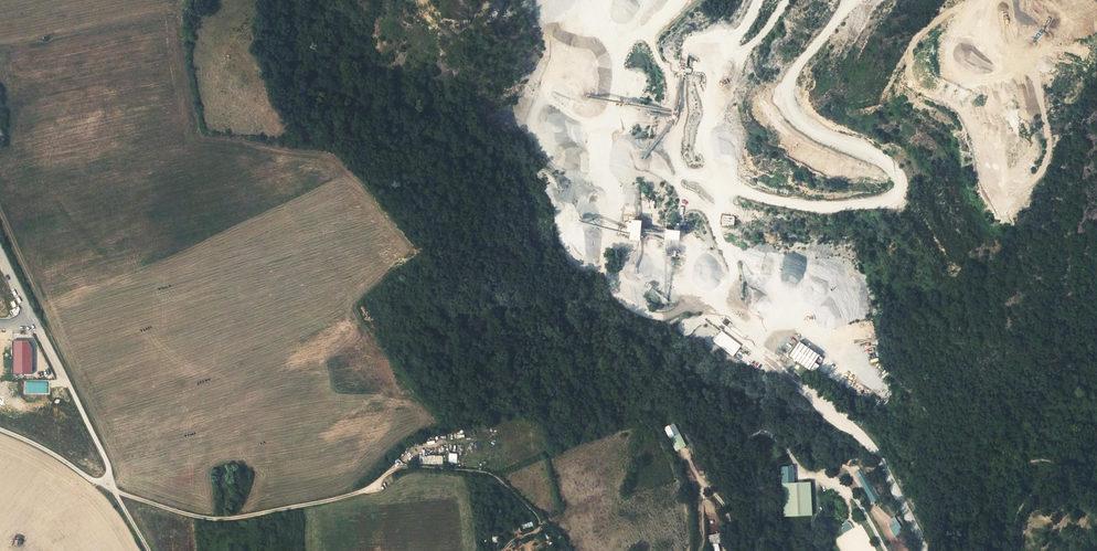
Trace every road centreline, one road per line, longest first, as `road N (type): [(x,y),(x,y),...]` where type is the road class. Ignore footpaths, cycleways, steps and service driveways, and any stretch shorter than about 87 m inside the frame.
road 1 (track): [(109,488),(212,527),(323,506),(397,479),(479,472),(538,519)]
road 2 (unclassified): [(886,550),(844,486),(798,474),(781,445),(755,432),(746,450),(756,550)]
road 3 (unclassified): [(928,550),(890,462),(748,340)]
road 4 (unclassified): [(109,488),(108,463),(31,317)]
road 5 (track): [(0,430),(109,488)]

